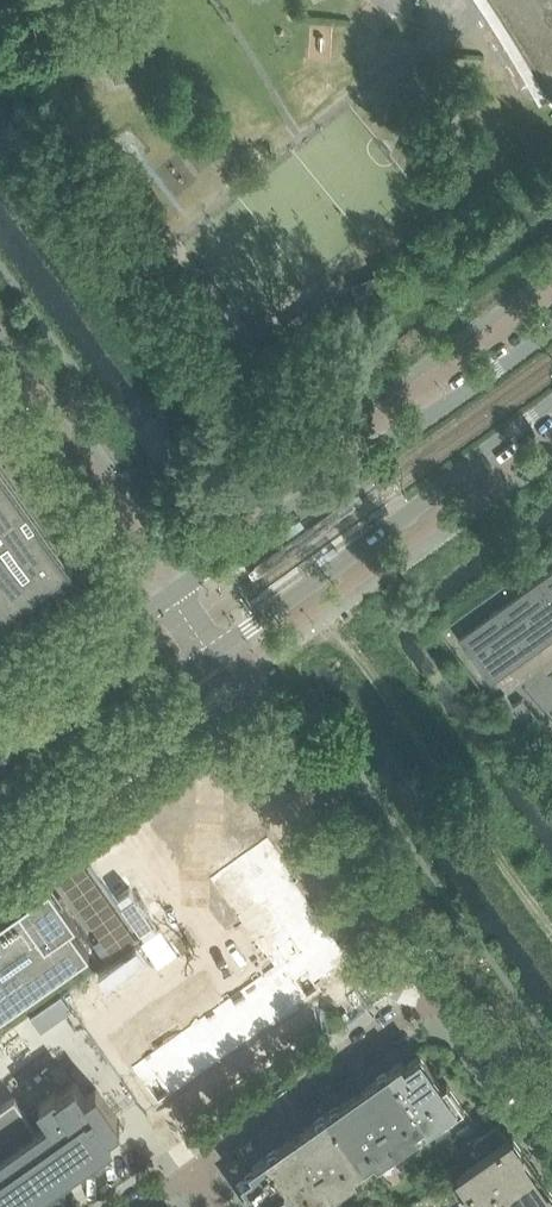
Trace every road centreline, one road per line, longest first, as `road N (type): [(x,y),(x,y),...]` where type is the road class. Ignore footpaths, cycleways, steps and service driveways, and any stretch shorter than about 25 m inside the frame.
road 1 (residential): [(551,329),(176,591)]
road 2 (residential): [(217,651),(551,404)]
road 3 (residential): [(451,989),(217,651)]
road 4 (residential): [(451,989),(192,1171)]
road 5 (residential): [(176,591),(0,353)]
road 6 (residential): [(0,803),(217,651)]
road 7 (residential): [(176,591),(0,725)]
road 8 (residential): [(551,1133),(451,989)]

